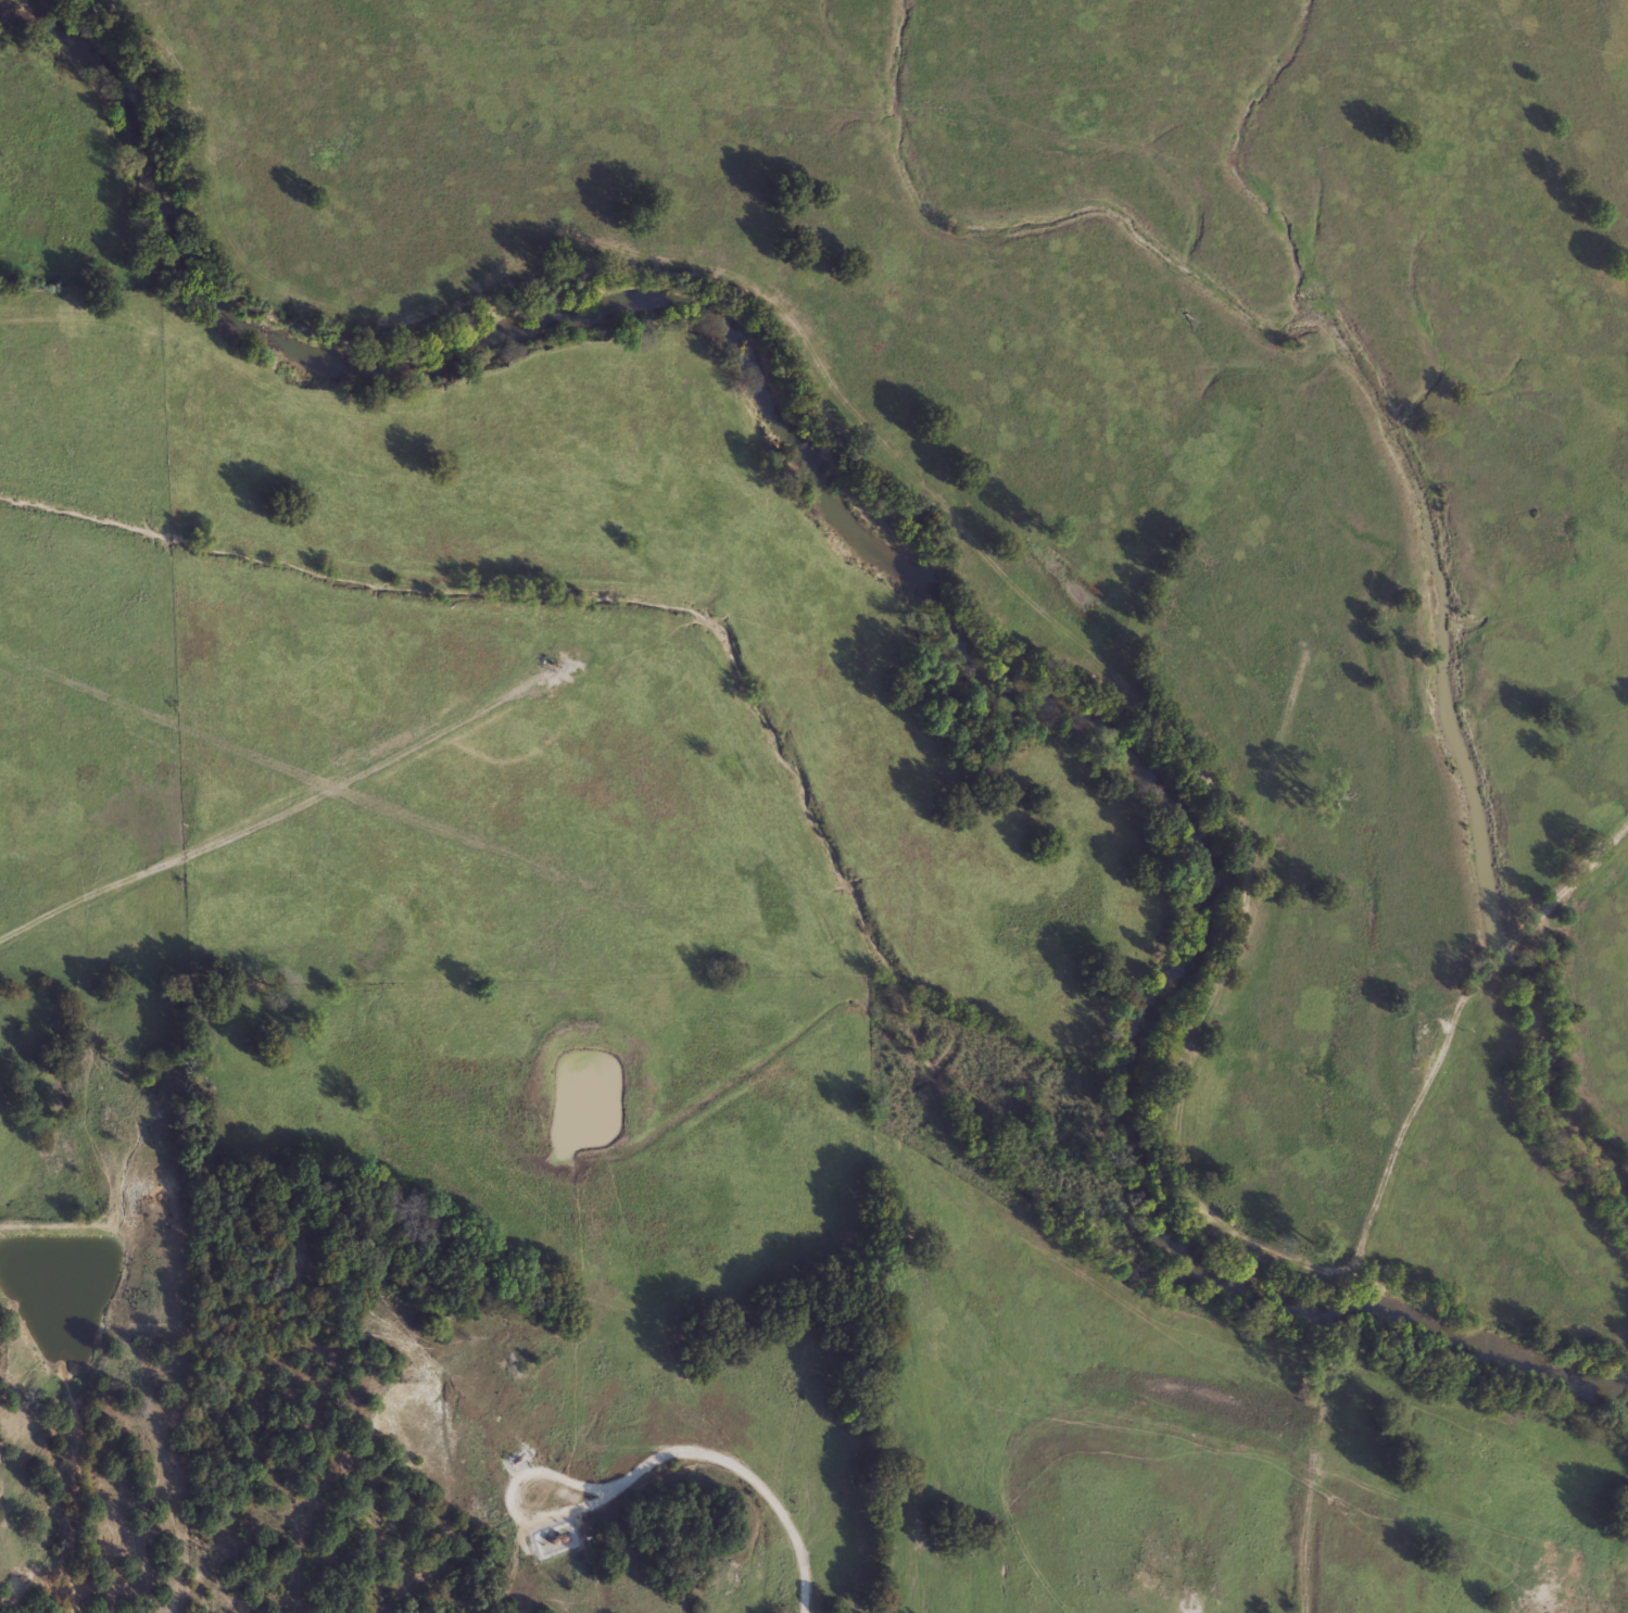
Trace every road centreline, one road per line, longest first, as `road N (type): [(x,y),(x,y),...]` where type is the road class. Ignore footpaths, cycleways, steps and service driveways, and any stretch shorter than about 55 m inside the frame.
road 1 (track): [(1327,1612),(1327,1525),(1404,1243),(1526,998),(1627,865)]
road 2 (residential): [(804,1612),(804,1565),(767,1485),(720,1457),(665,1458),(603,1495)]
road 3 (residential): [(603,1495),(557,1522),(538,1523),(522,1519),(510,1491),(527,1475),(603,1495)]

